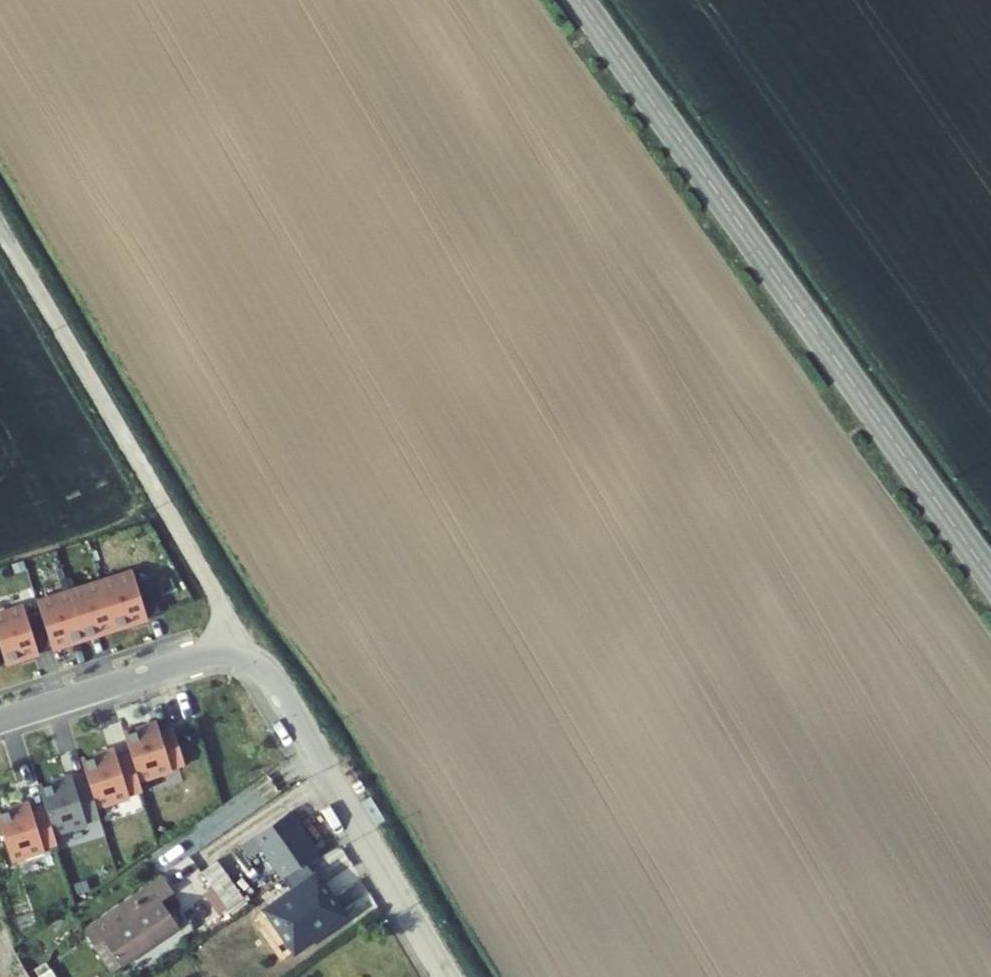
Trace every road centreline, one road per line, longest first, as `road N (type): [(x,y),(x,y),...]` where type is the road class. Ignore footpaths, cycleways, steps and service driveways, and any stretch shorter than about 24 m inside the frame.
road 1 (tertiary): [(580,0),(990,577)]
road 2 (unclassified): [(247,640),(0,226)]
road 3 (residential): [(445,976),(249,654)]
road 4 (residential): [(247,640),(0,720)]

